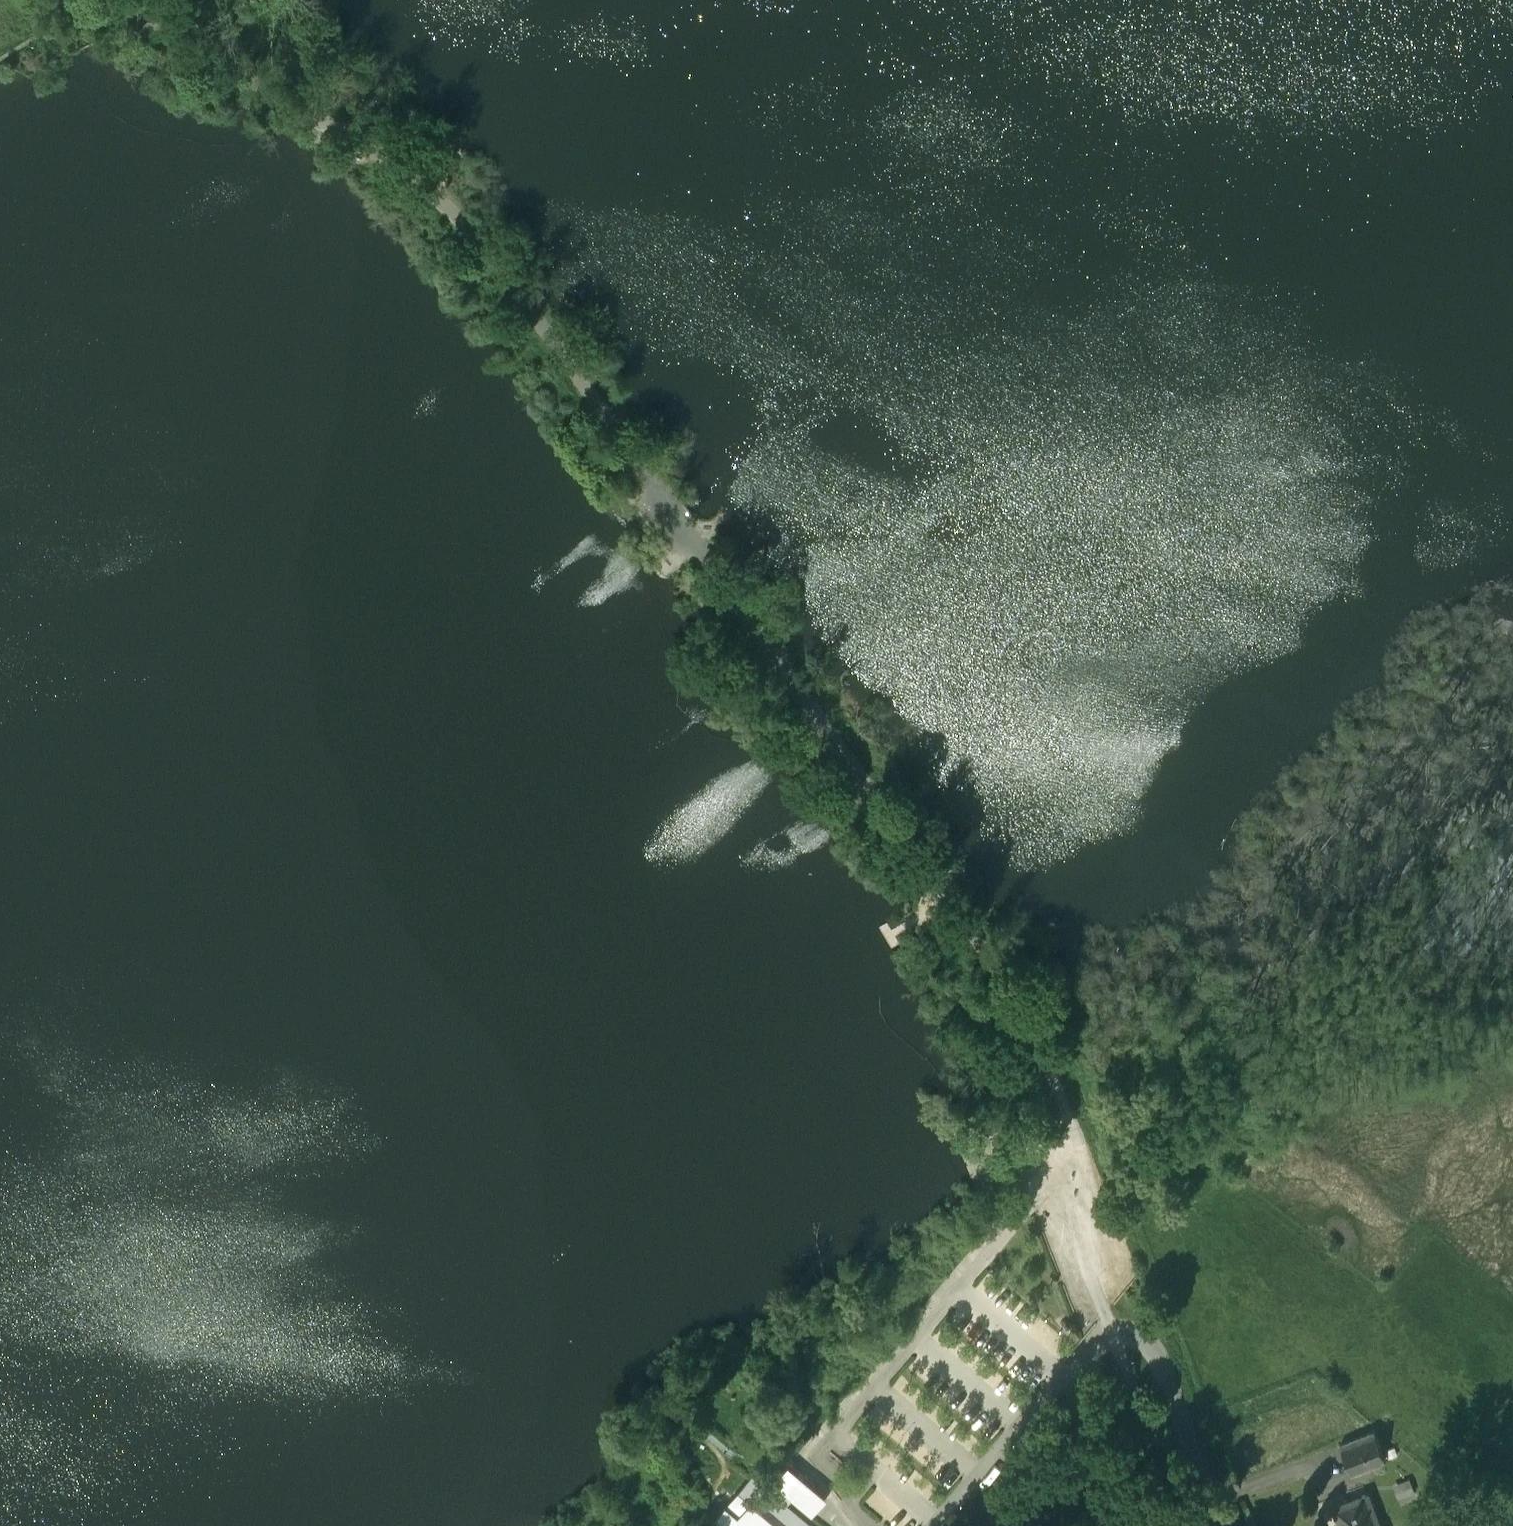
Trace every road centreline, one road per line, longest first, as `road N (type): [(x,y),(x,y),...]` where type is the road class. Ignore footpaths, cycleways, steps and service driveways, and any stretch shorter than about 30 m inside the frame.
road 1 (unclassified): [(105,0),(396,165),(489,251),(1002,974),(1077,1137),(1104,1340)]
road 2 (residential): [(1104,1340),(942,1525)]
road 3 (residential): [(1224,1525),(1156,1359),(1139,1340),(1104,1340)]

